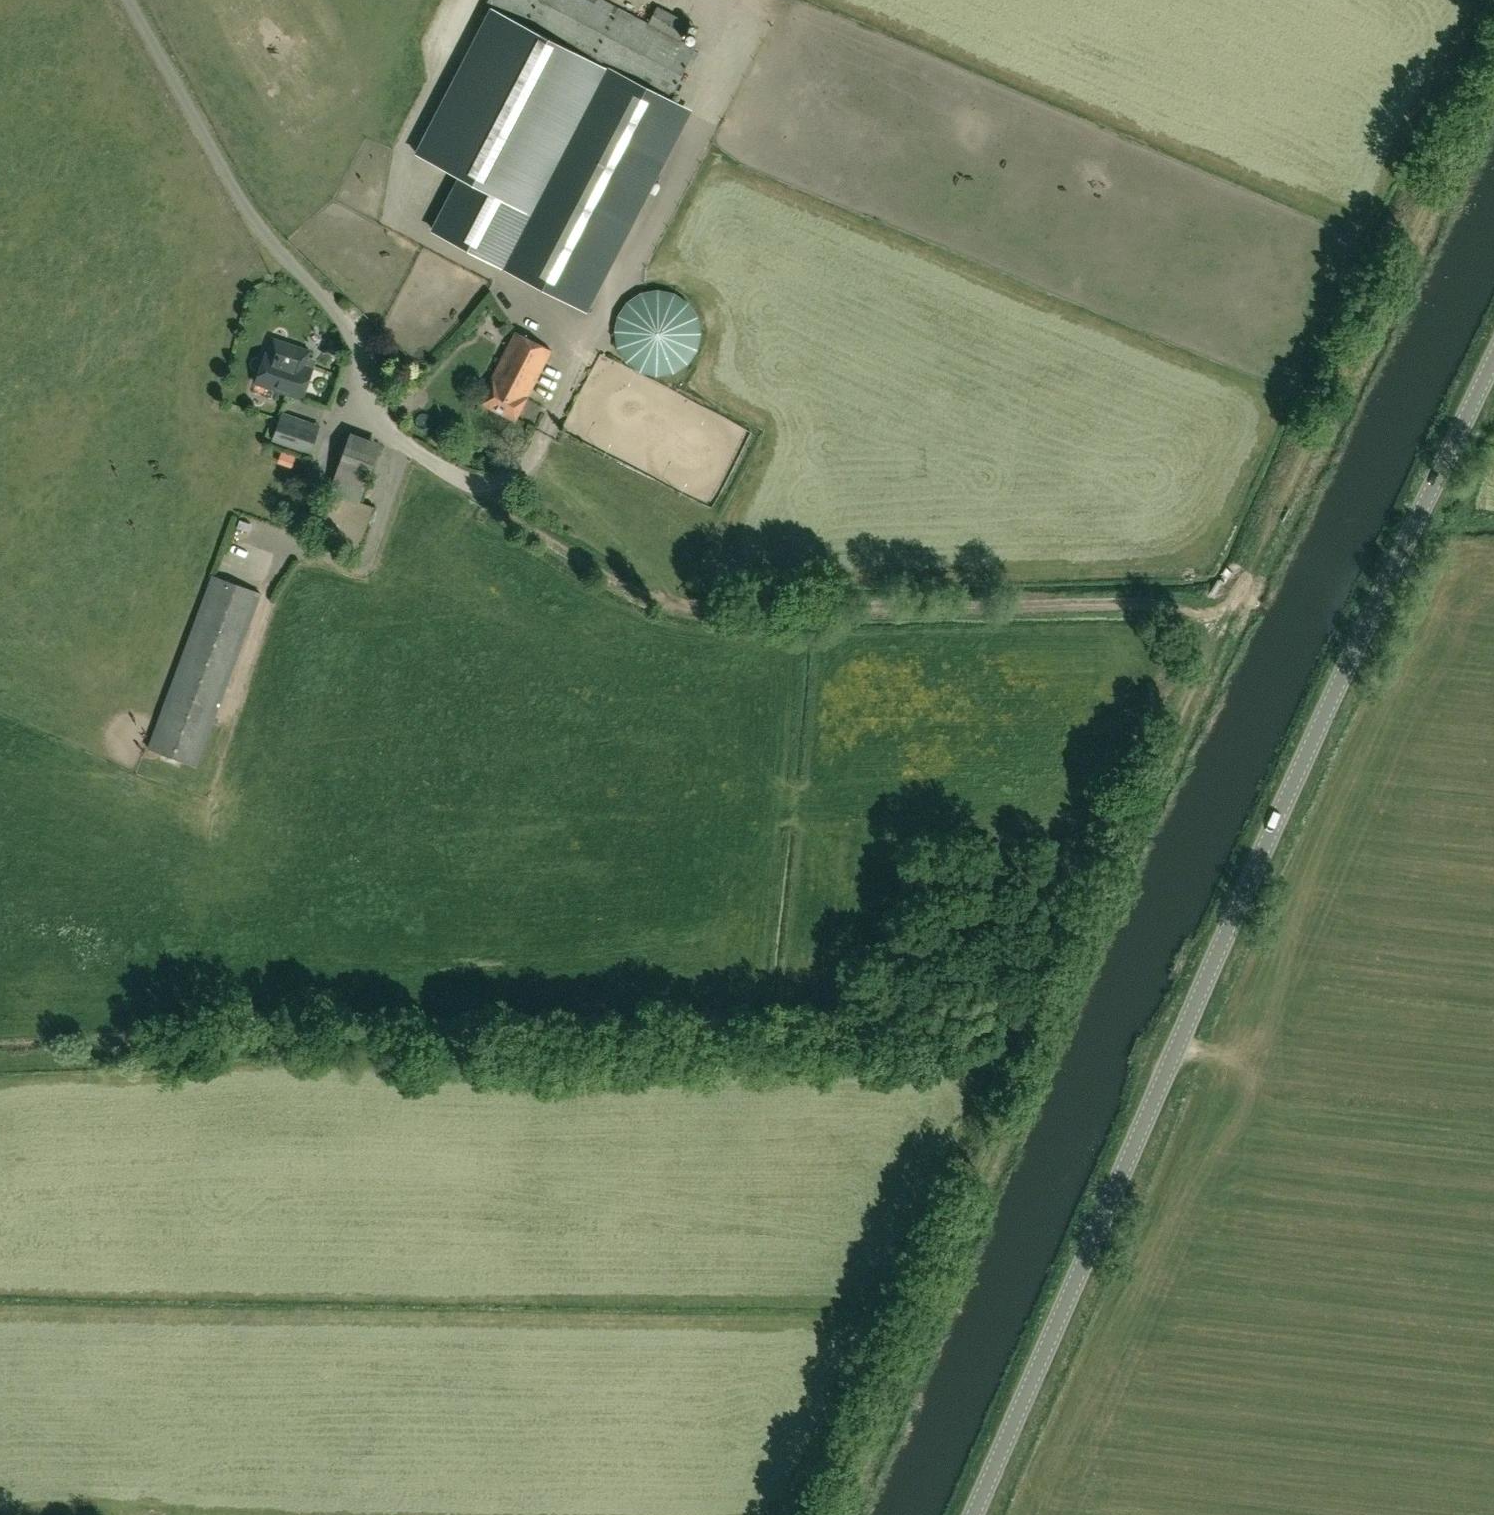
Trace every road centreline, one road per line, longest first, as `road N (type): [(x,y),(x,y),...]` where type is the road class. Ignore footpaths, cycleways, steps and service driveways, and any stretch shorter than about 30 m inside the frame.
road 1 (tertiary): [(972,1514),(1303,754),(1493,354)]
road 2 (unclassified): [(466,484),(430,467),(380,423),(342,321),(256,228),(127,0)]

